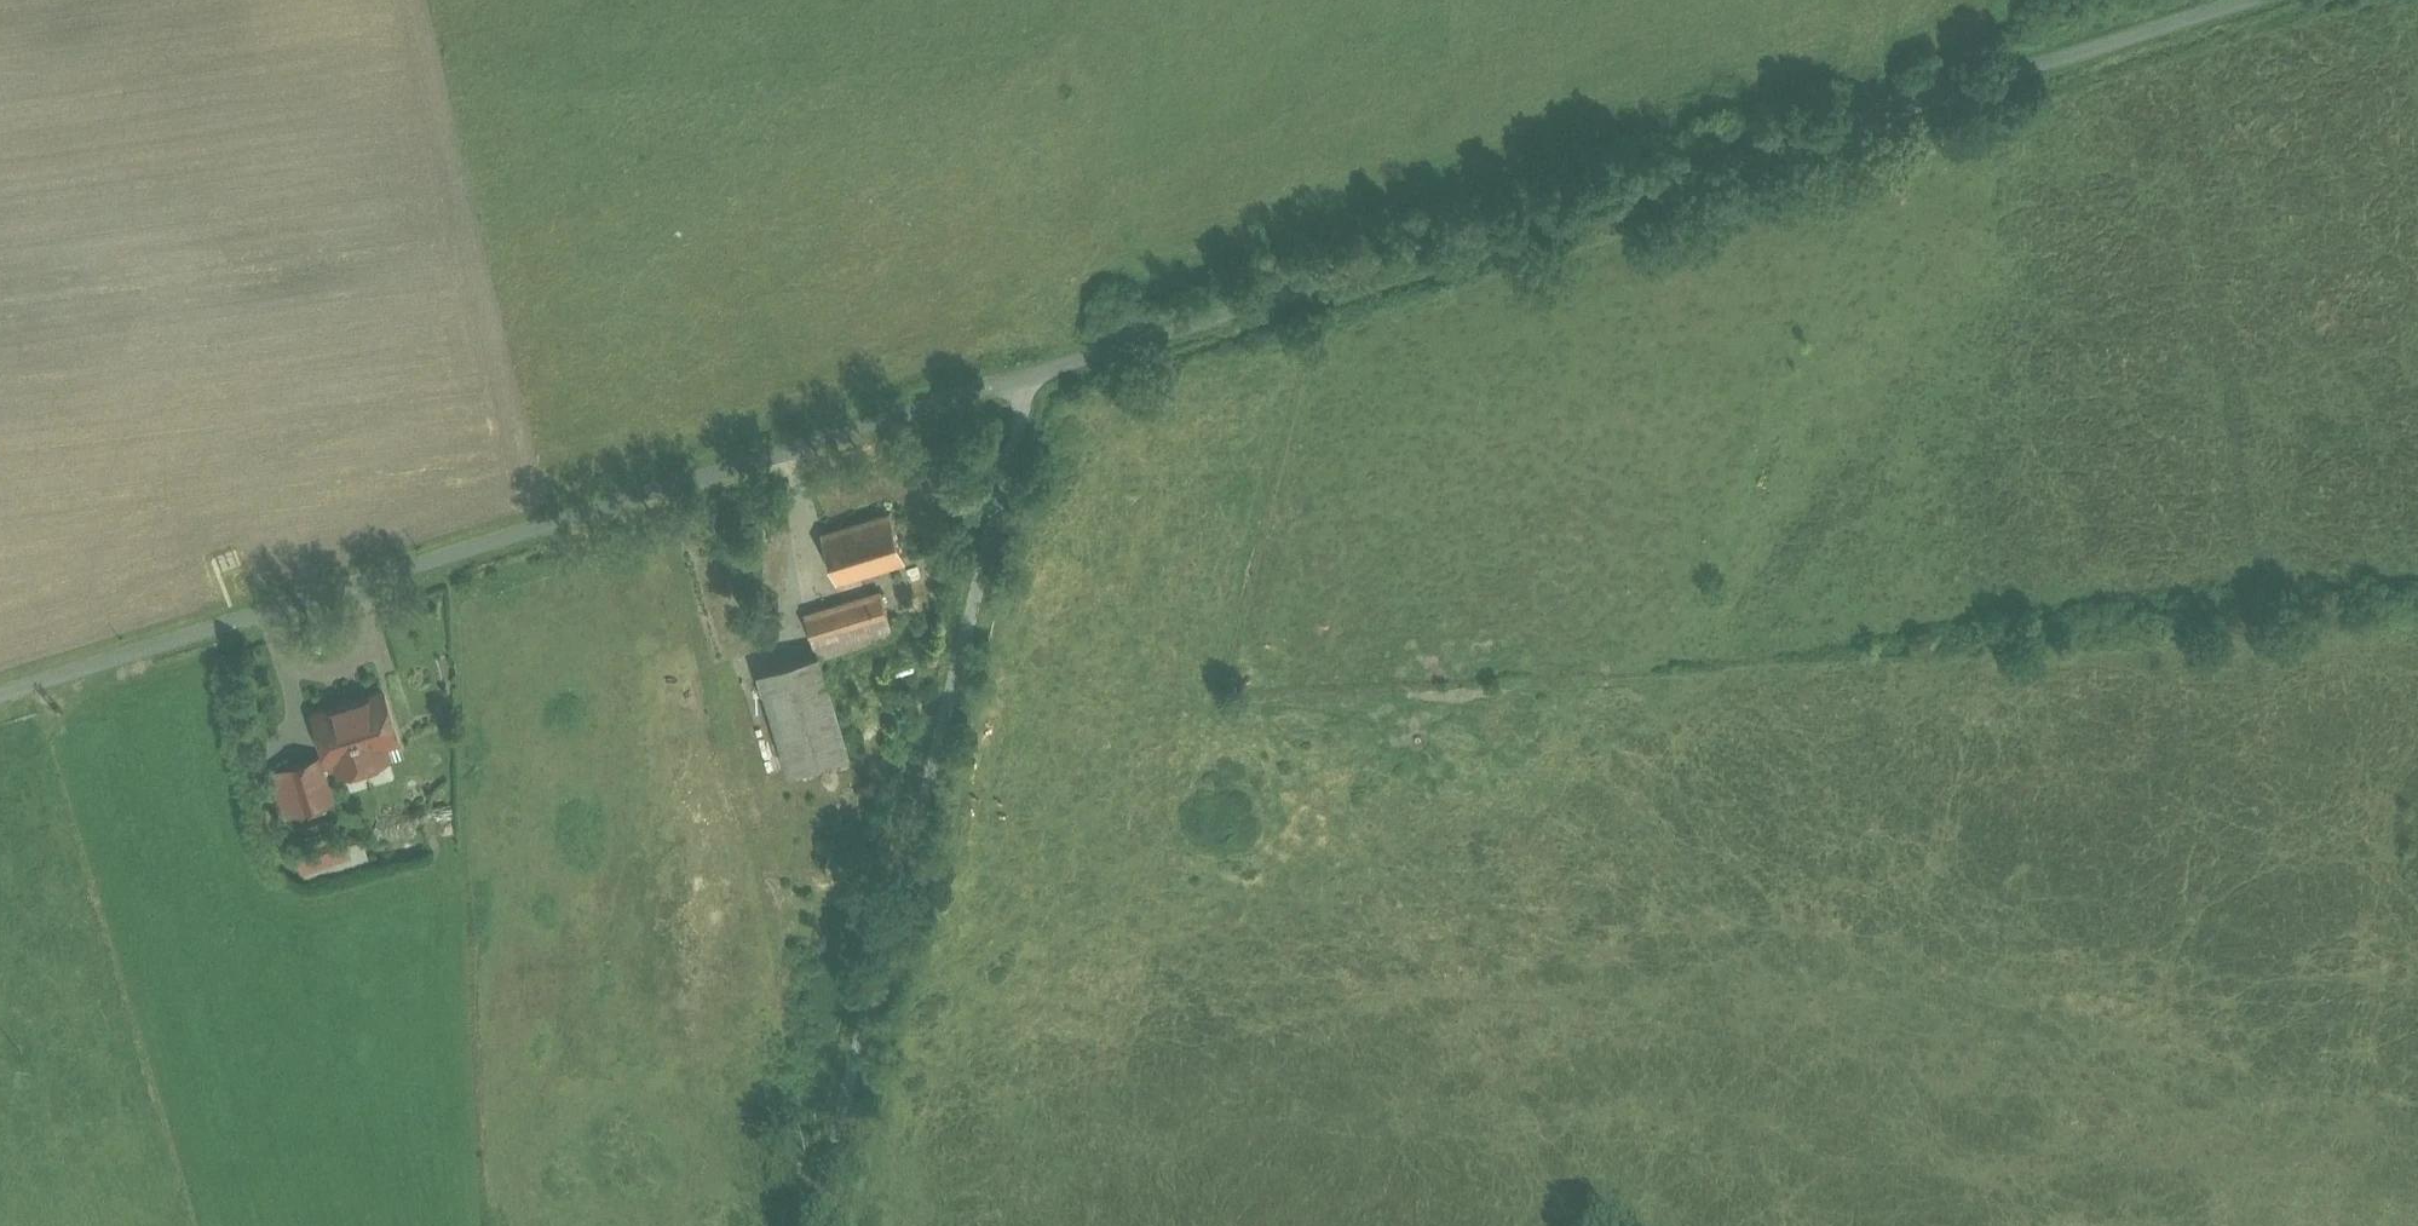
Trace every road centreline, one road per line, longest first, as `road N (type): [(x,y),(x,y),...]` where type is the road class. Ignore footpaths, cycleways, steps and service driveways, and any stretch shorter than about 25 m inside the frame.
road 1 (unclassified): [(0,700),(2255,0)]
road 2 (track): [(1031,376),(823,1225)]

